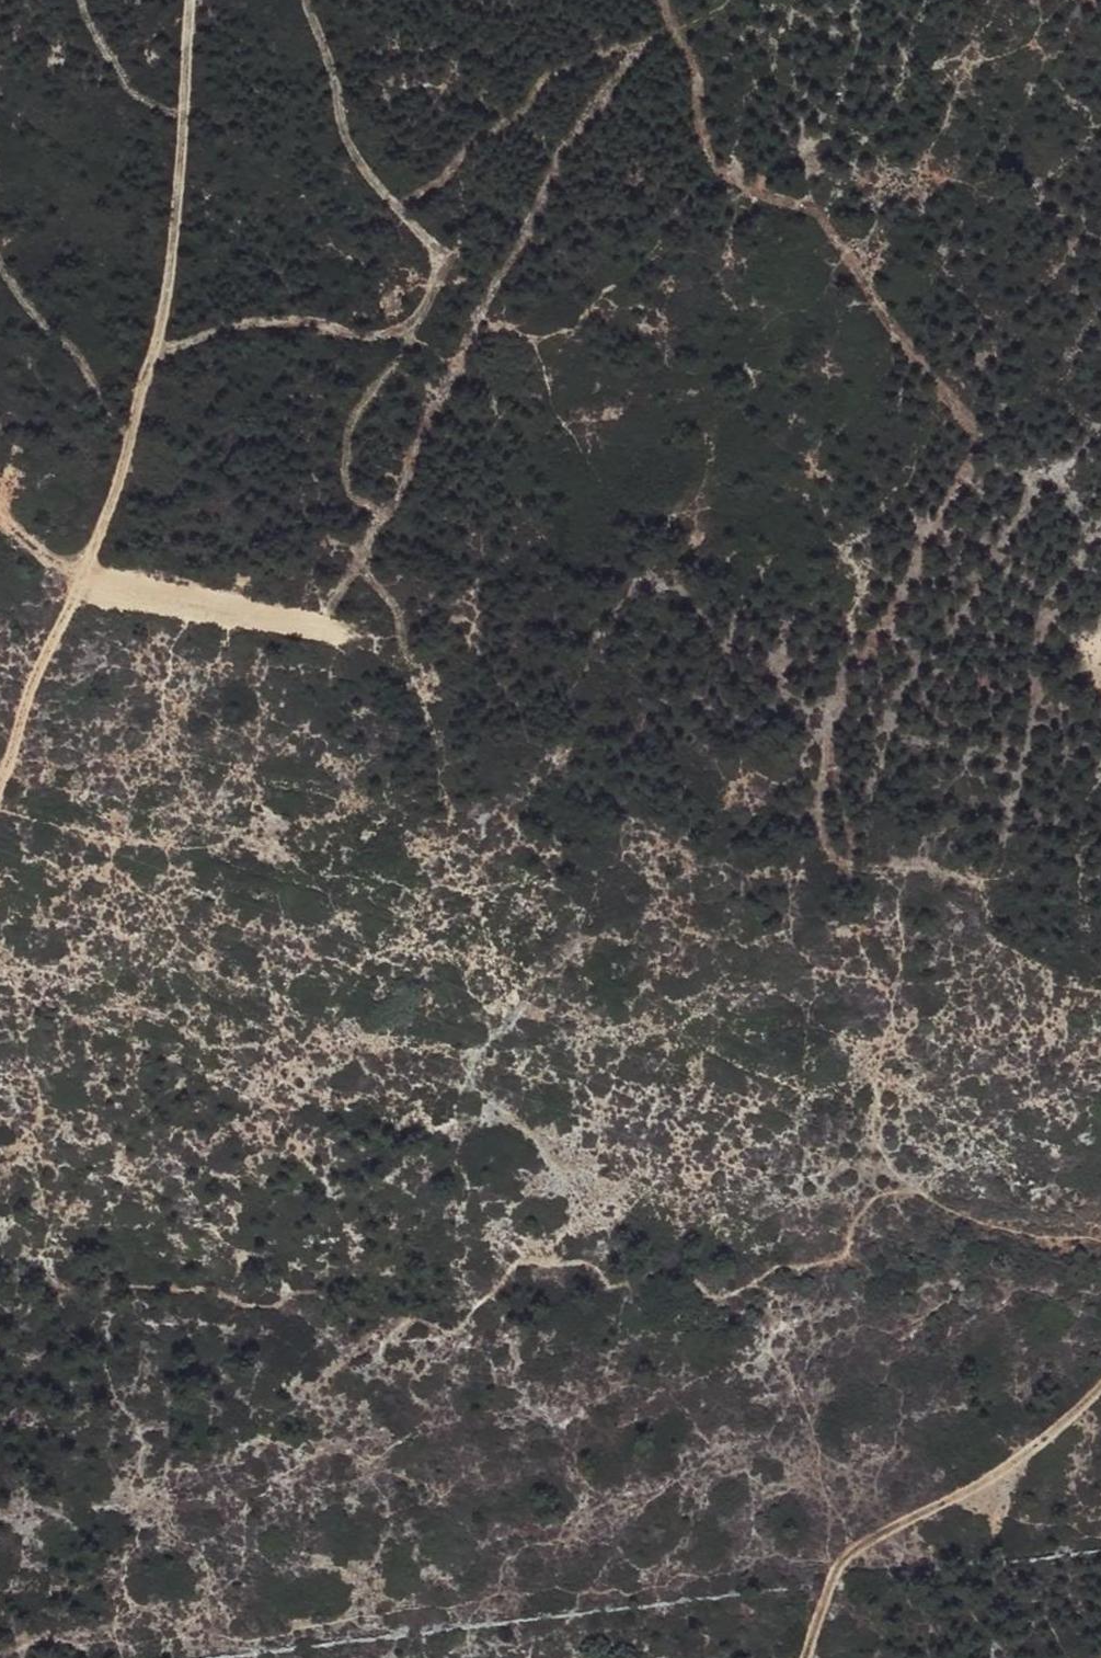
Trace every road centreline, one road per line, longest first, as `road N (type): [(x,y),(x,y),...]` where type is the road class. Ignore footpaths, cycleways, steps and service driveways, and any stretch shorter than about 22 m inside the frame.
road 1 (track): [(804,1657),(823,1589),(856,1546),(893,1372),(890,1203),(880,1130),(840,1029),(805,957),(755,906),(759,864),(805,719),(805,574),(767,232),(673,0)]
road 2 (track): [(190,0),(172,274),(126,469),(0,769)]
road 3 (track): [(1100,1388),(994,1481),(856,1546)]

